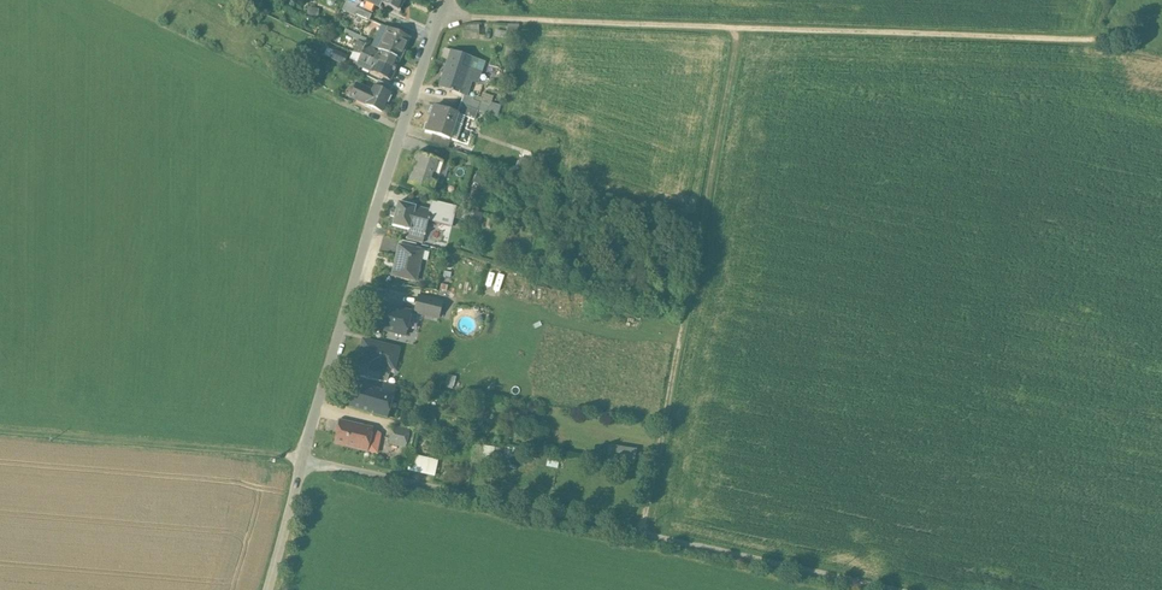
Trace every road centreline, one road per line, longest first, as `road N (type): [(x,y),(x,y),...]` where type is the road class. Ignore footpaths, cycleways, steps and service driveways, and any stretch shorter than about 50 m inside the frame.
road 1 (track): [(443,17),(1096,38)]
road 2 (unclassified): [(890,589),(305,460)]
road 3 (track): [(740,30),(645,533)]
road 4 (unclassified): [(449,0),(305,460)]
road 5 (track): [(305,460),(0,431)]
road 6 (unclassified): [(305,460),(271,589)]

